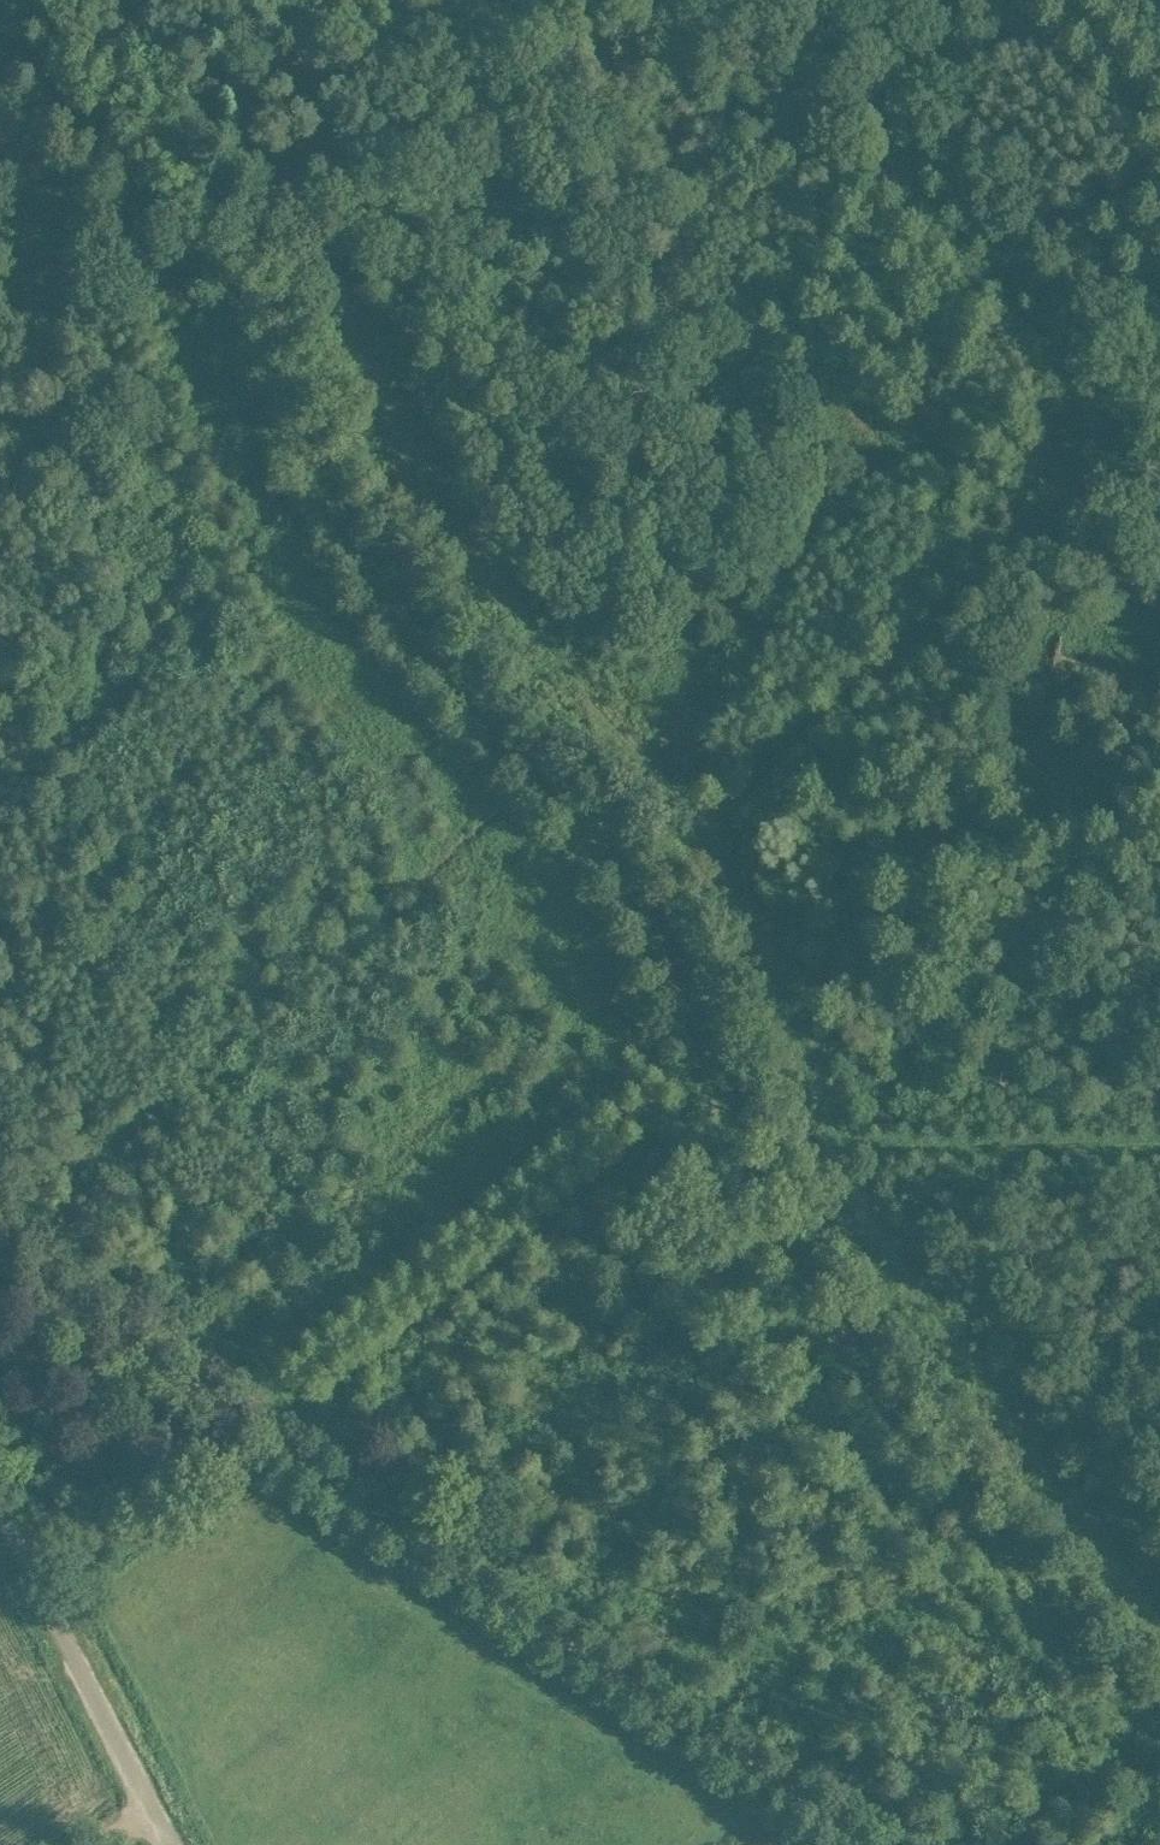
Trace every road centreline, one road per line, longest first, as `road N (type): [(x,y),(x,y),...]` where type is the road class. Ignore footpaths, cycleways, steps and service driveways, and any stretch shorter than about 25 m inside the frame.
road 1 (track): [(868,1844),(0,1259)]
road 2 (track): [(1159,1598),(1115,1557),(899,1259),(874,1213),(717,811)]
road 3 (track): [(1159,413),(717,811)]
road 4 (unclassified): [(177,1844),(0,1496)]
road 5 (track): [(851,1154),(1159,1152)]

